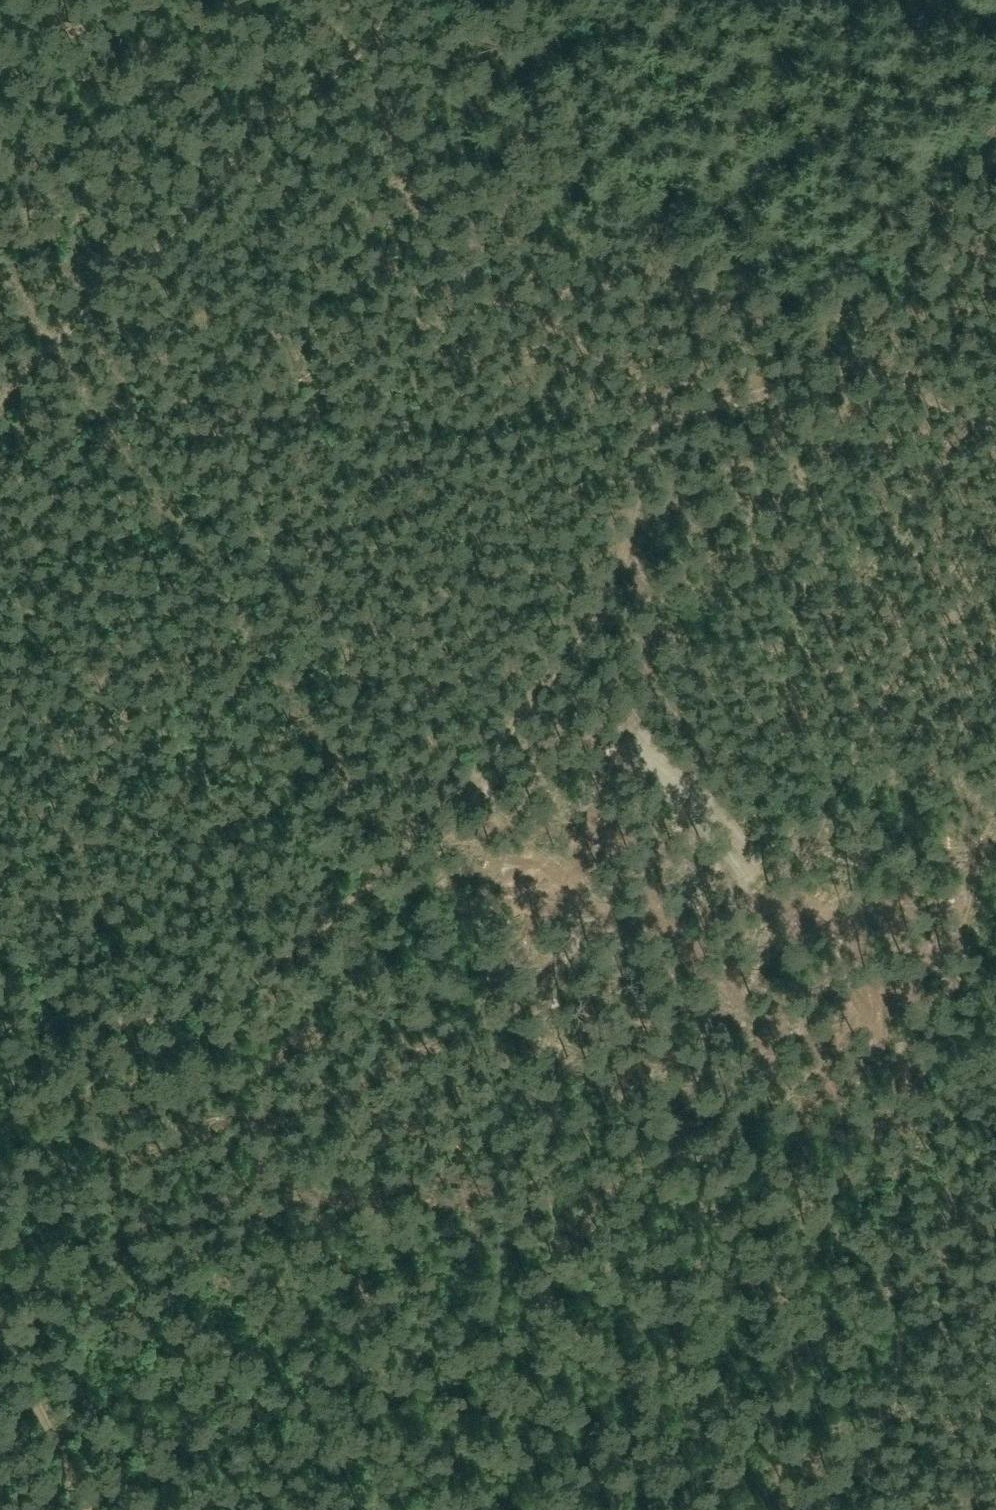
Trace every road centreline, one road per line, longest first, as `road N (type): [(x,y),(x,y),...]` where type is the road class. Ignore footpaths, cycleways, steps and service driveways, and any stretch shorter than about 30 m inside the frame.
road 1 (track): [(373,46),(385,135),(413,236),(644,386),(647,408),(836,375),(995,428)]
road 2 (track): [(841,1509),(874,1435),(878,1226),(912,1086),(995,850)]
road 3 (track): [(87,1509),(0,1337)]

